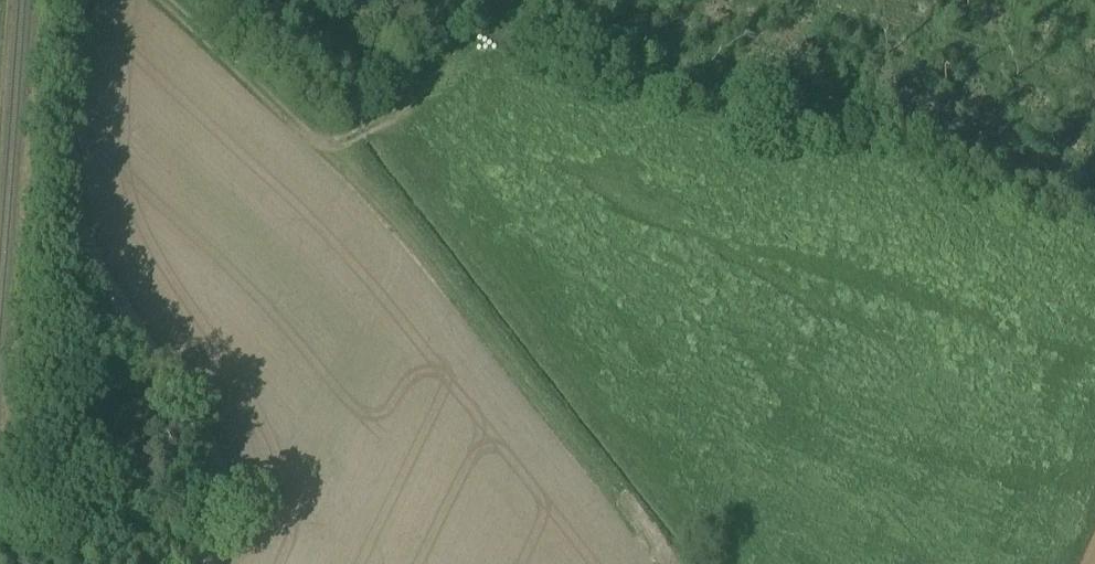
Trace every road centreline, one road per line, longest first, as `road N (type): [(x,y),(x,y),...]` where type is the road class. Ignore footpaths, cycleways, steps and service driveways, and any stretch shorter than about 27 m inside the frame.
road 1 (track): [(203,563),(225,513),(227,479),(213,430),(97,256),(72,206),(64,114),(71,0)]

